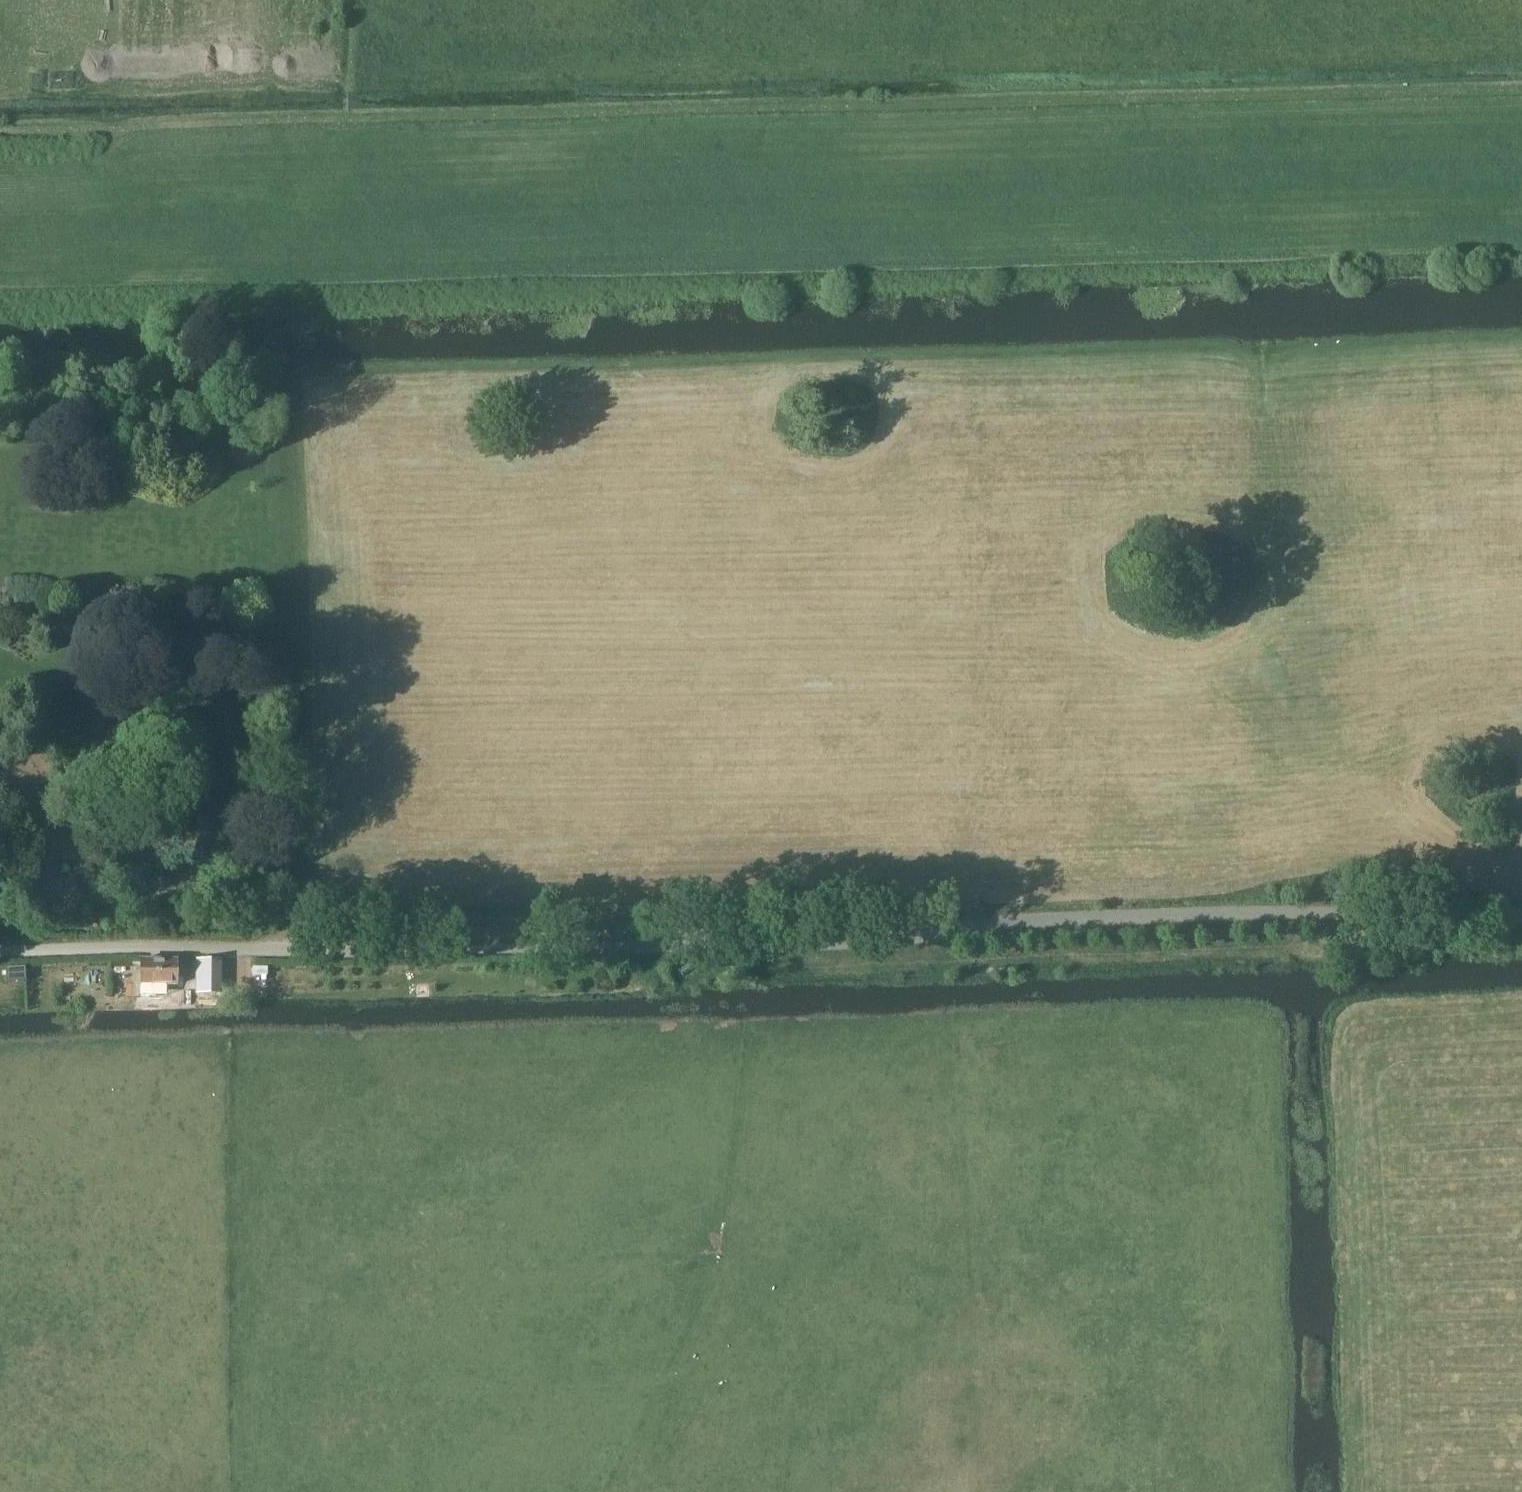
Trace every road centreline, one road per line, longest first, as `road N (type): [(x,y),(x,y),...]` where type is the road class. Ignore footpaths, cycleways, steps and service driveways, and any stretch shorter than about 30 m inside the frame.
road 1 (unclassified): [(0,950),(796,944),(1063,918),(1521,916)]

